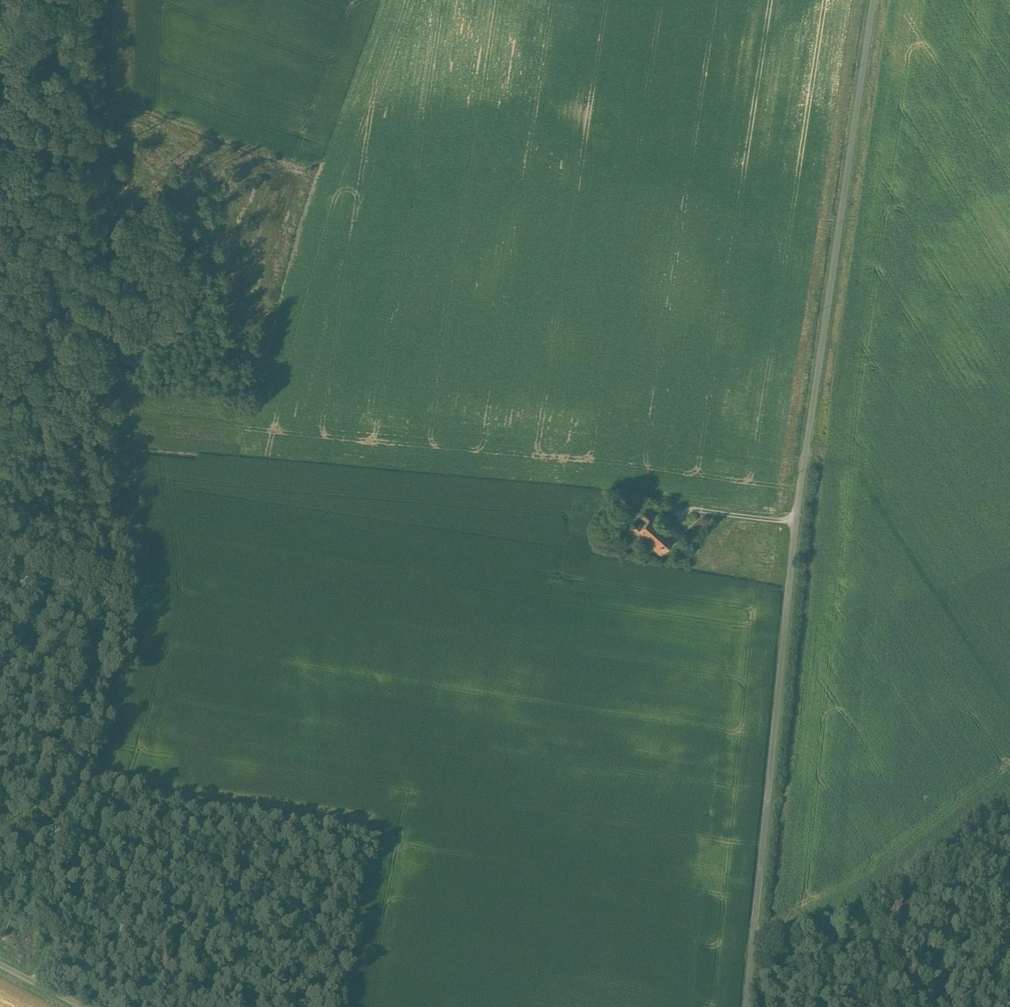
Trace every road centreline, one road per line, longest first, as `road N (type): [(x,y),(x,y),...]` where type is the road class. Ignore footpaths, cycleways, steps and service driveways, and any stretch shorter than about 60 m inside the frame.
road 1 (unclassified): [(746,1006),(795,522),(873,0)]

